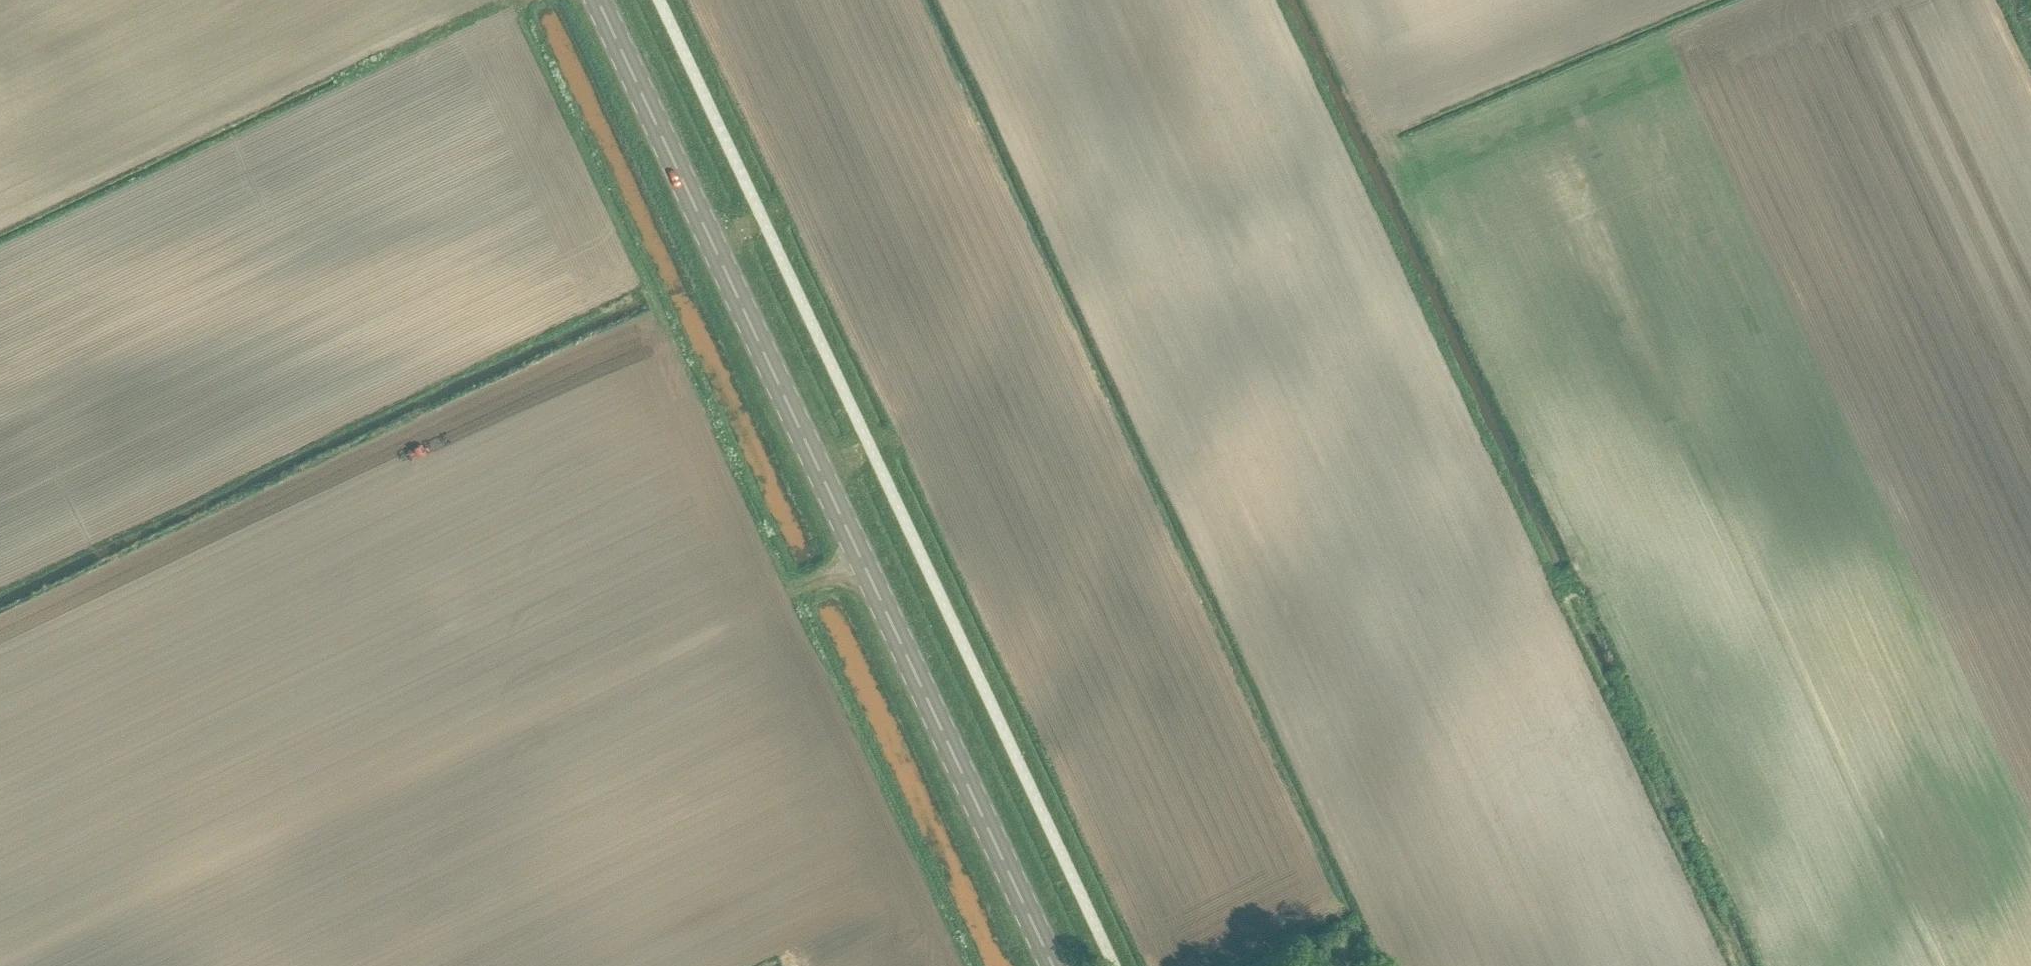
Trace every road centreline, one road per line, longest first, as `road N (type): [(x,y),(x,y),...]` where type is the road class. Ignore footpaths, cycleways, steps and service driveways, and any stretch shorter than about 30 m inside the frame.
road 1 (primary): [(1053,965),(599,0)]
road 2 (track): [(346,81),(518,0)]

